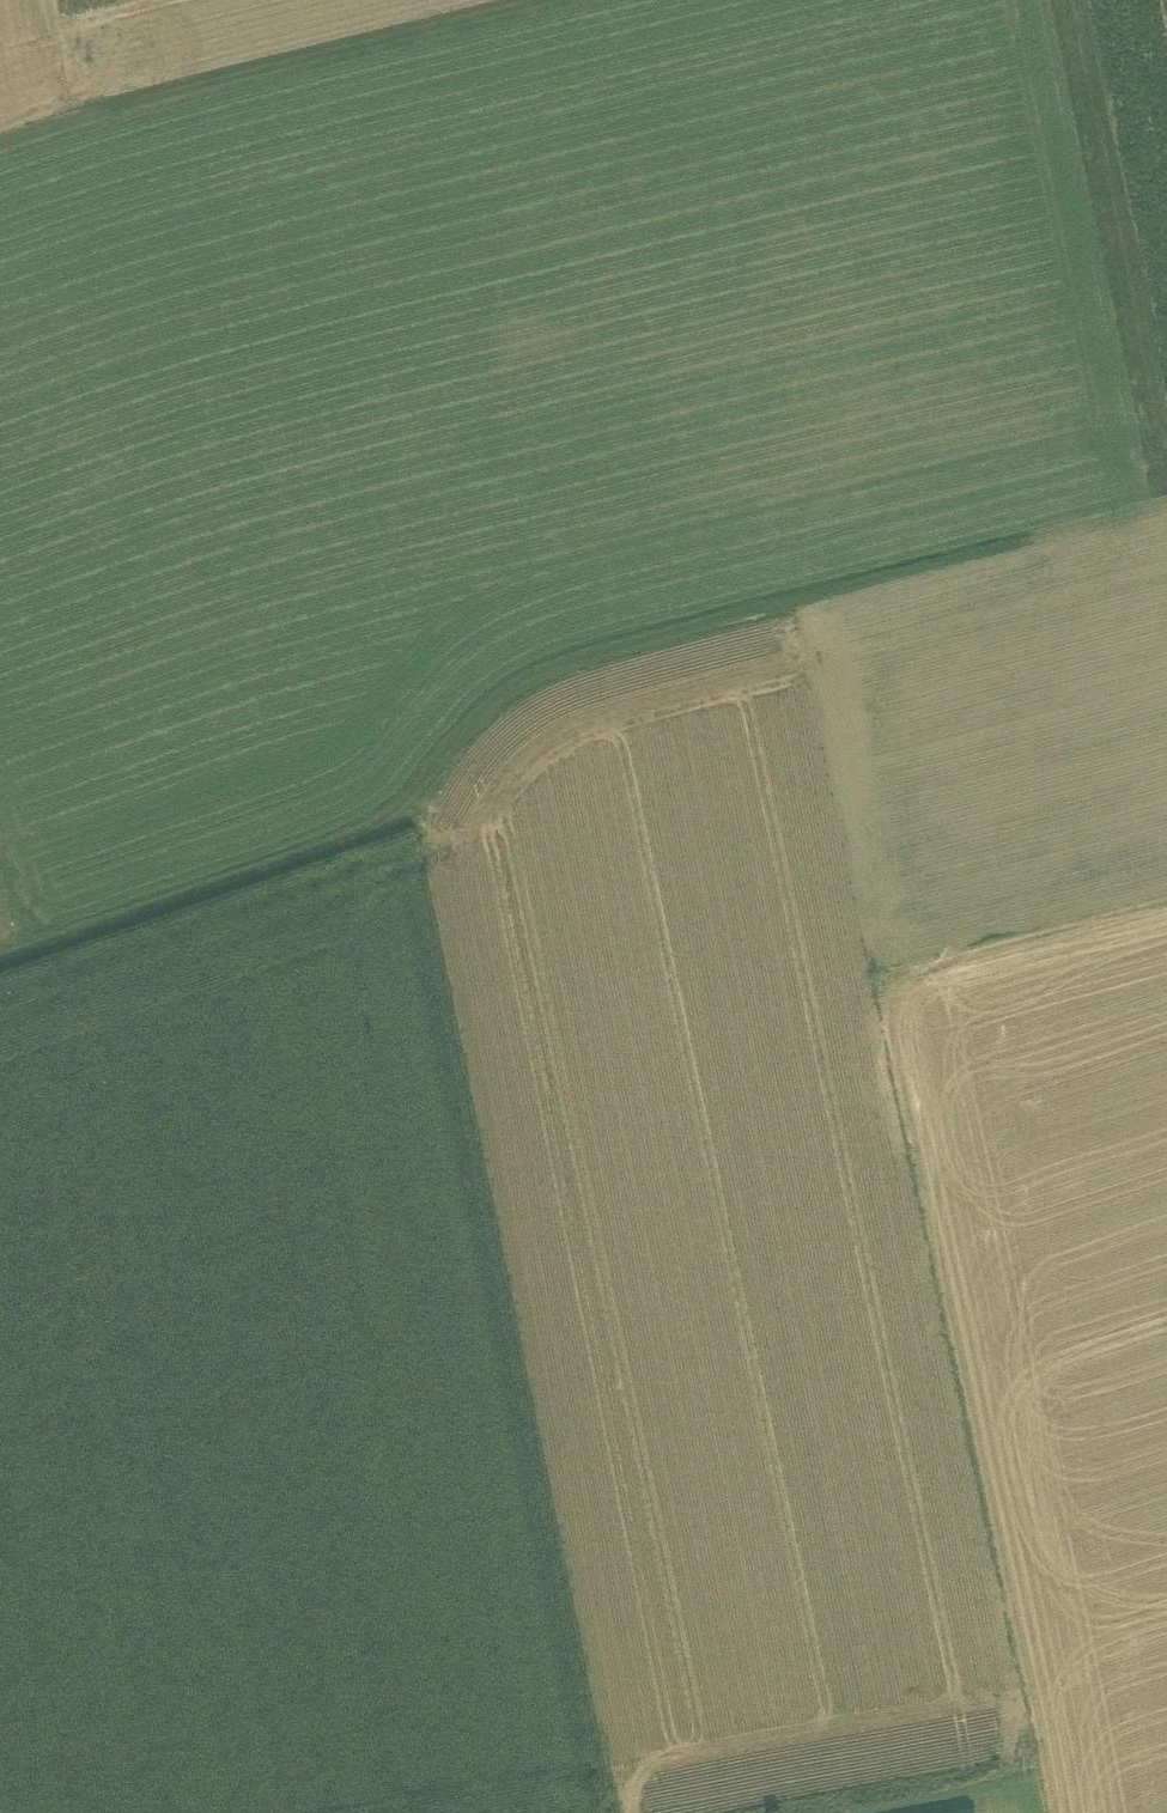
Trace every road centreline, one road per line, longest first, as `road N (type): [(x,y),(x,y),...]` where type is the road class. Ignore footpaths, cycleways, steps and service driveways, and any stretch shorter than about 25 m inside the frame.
road 1 (track): [(0,958),(439,799),(472,683),(1022,537)]

